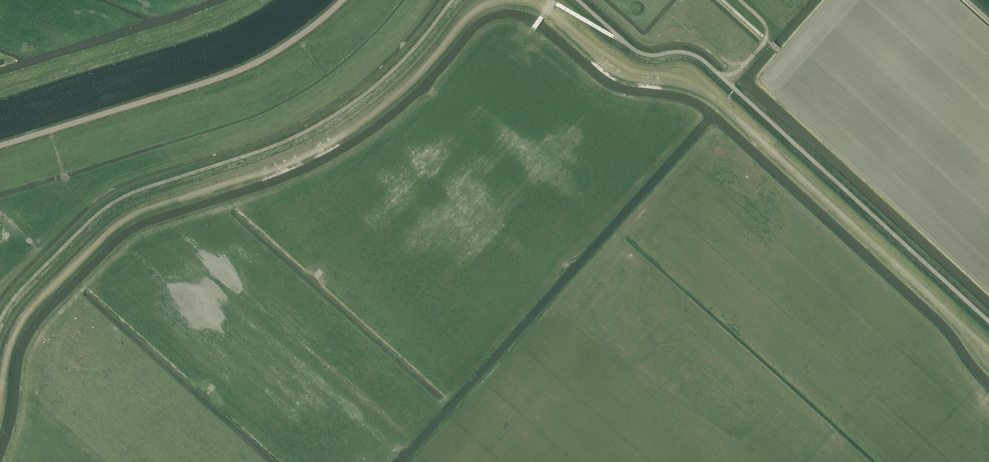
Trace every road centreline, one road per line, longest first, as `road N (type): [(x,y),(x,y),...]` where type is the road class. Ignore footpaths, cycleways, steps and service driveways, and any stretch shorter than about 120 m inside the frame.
road 1 (tertiary): [(0,146),(249,66),(342,0)]
road 2 (track): [(0,290),(42,247),(41,227),(65,179),(50,131)]
road 3 (track): [(723,0),(781,50),(827,0)]

